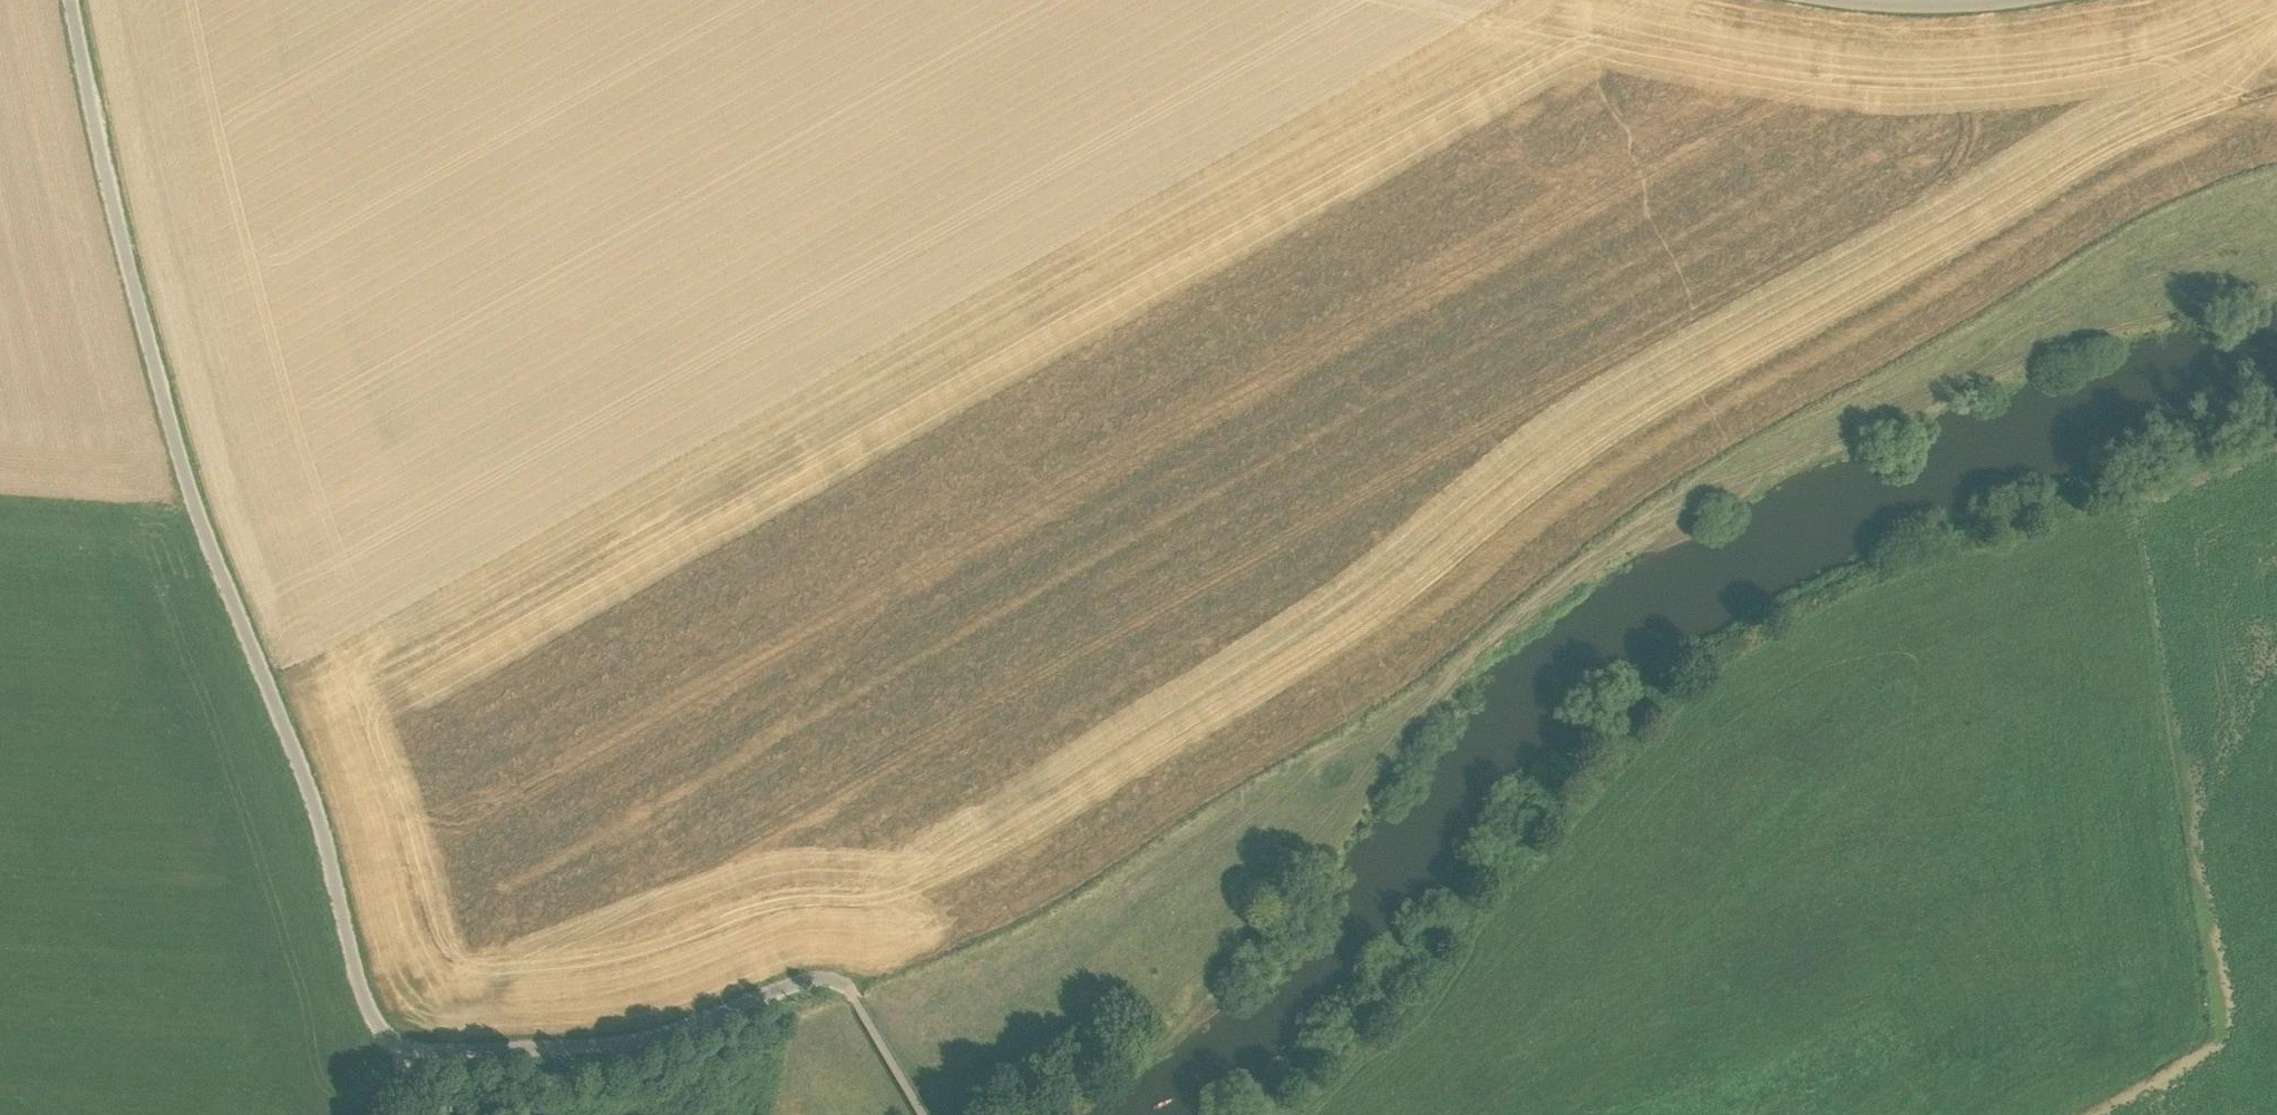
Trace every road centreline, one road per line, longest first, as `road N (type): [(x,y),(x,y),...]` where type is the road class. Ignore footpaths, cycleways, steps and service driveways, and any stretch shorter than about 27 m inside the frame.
road 1 (unclassified): [(921,1114),(853,992),(839,981),(812,978),(646,1040),(417,1053),(390,1046),(367,1007),(299,755),(180,462),(100,150),(71,0)]
road 2 (unclassified): [(1855,0),(1982,12),(2065,0)]

